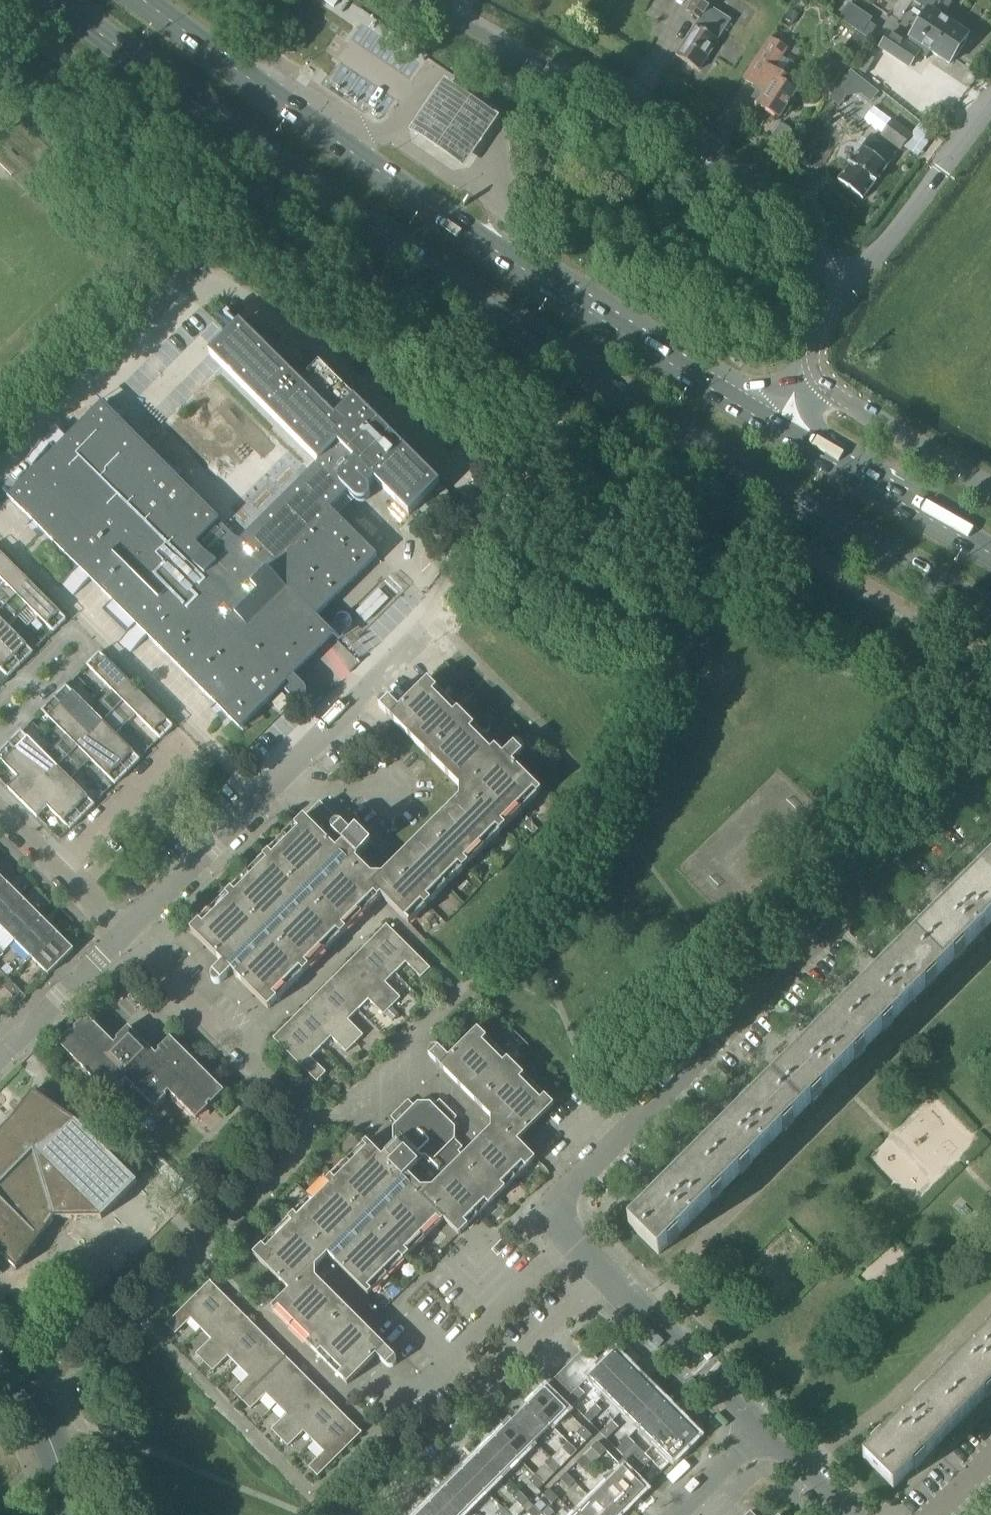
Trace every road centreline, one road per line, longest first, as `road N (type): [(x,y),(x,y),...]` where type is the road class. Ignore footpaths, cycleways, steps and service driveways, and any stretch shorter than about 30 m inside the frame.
road 1 (trunk): [(52,0),(284,177),(512,330),(990,618)]
road 2 (trunk): [(765,428),(328,136),(143,0)]
road 3 (residential): [(608,1275),(566,1232),(571,1189),(990,769)]
road 4 (residential): [(125,936),(428,621),(493,525)]
road 5 (unclassified): [(825,284),(815,251),(787,213),(750,187),(424,0)]
road 6 (trunk): [(990,555),(765,428)]
road 7 (unclassified): [(825,284),(865,266),(990,106)]
road 8 (residential): [(760,1431),(608,1275)]
road 9 (unclassified): [(990,491),(848,404),(812,370)]
road 10 (residential): [(57,871),(187,745)]
road 11 (residential): [(0,1066),(125,936)]
road 12 (residential): [(476,1397),(608,1275)]
road 13 (residential): [(248,1061),(125,936)]
road 14 (residential): [(73,1514),(38,1414),(0,1362)]
road 15 (residential): [(850,1514),(760,1431)]

